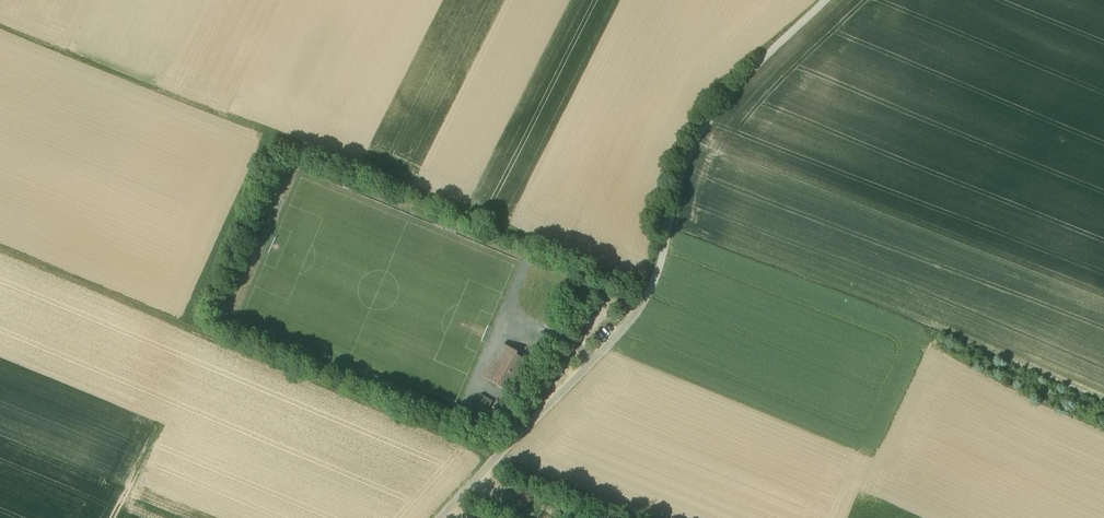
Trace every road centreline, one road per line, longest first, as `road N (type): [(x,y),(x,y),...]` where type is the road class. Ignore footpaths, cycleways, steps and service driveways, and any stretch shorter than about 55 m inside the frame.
road 1 (track): [(0,25),(649,292)]
road 2 (track): [(0,253),(641,517)]
road 3 (track): [(826,0),(700,134),(649,292)]

